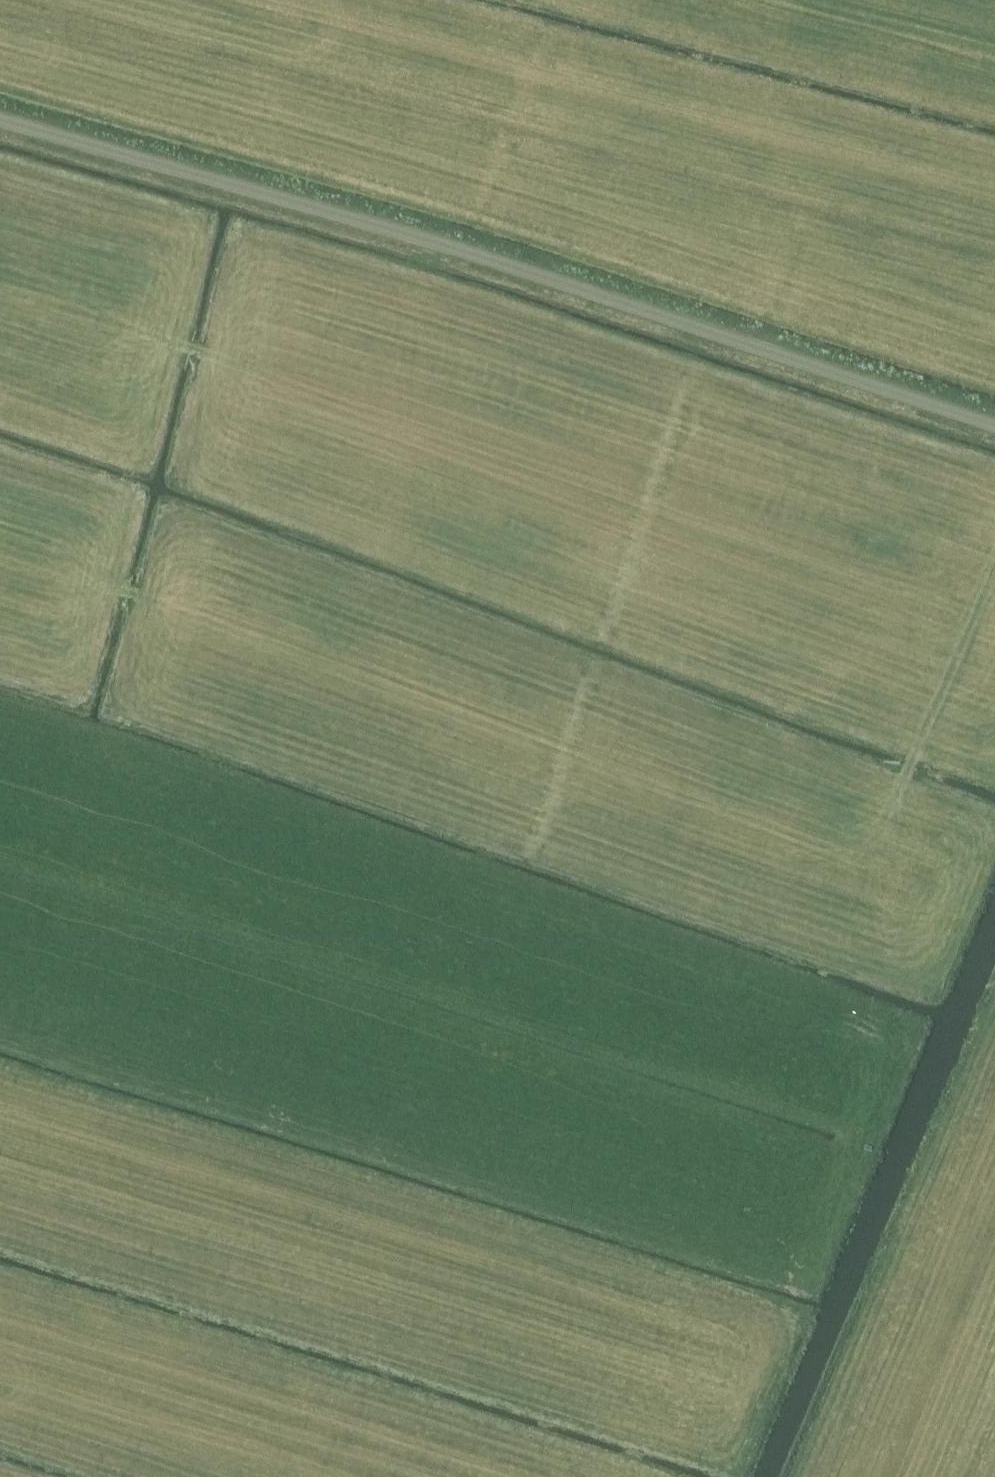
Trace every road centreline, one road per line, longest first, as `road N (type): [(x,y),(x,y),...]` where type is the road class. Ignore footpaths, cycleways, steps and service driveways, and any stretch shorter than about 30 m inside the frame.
road 1 (unclassified): [(994,423),(441,245),(0,119)]

